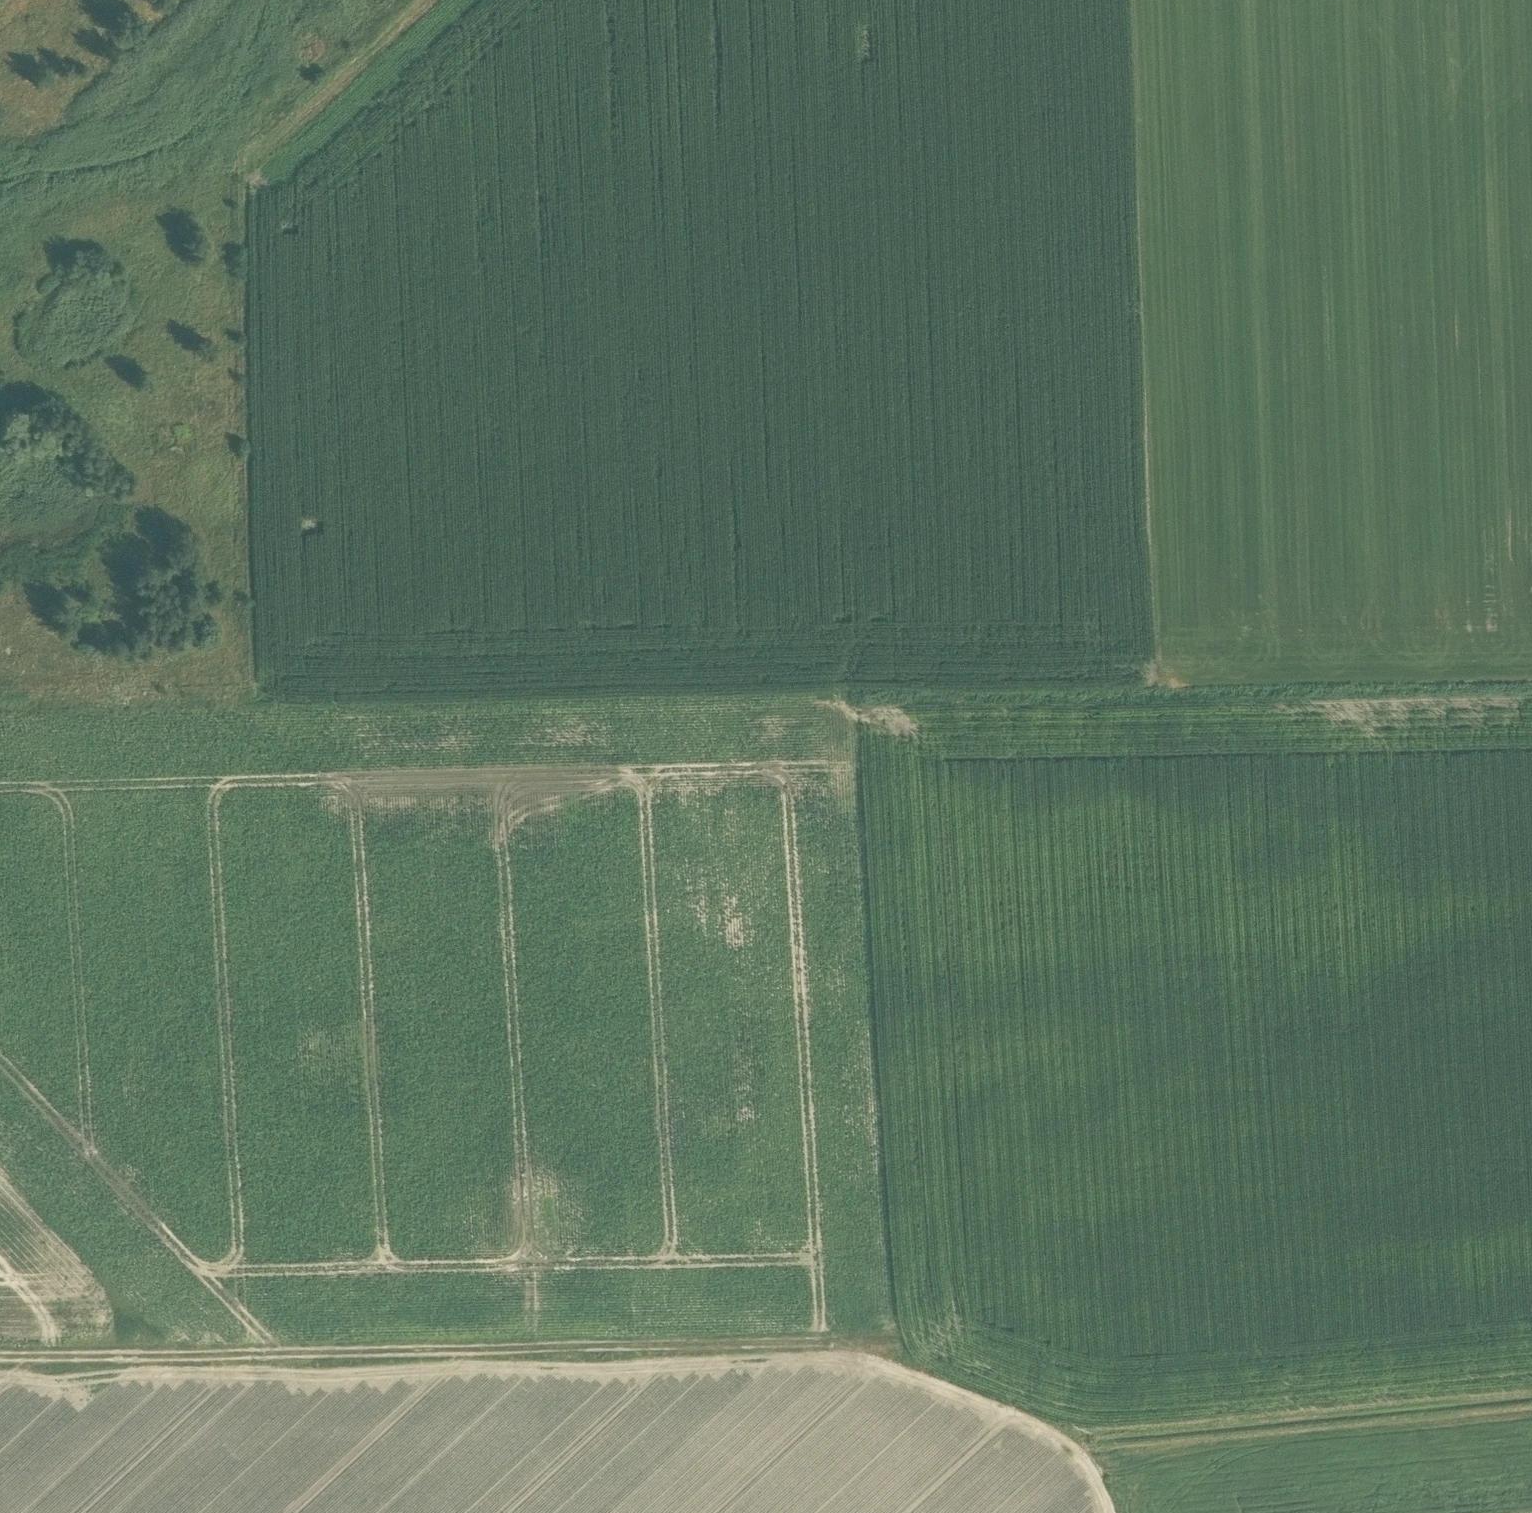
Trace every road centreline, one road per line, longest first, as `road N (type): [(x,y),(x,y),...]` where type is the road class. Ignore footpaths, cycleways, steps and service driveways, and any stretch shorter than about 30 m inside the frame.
road 1 (track): [(842,1345),(0,1364)]

